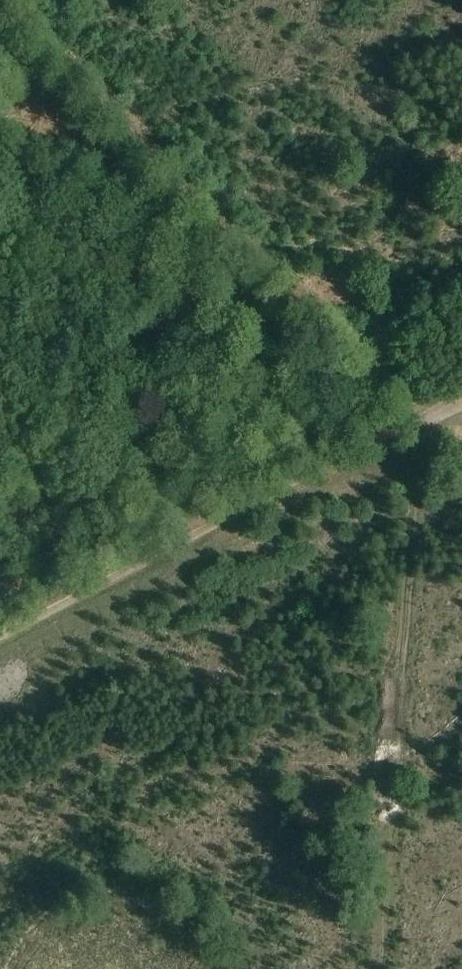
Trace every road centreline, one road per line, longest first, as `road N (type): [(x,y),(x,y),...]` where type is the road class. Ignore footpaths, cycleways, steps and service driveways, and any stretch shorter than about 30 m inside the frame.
road 1 (track): [(406,409),(0,9)]
road 2 (track): [(406,409),(372,479),(341,968)]
road 3 (track): [(0,626),(406,409)]

